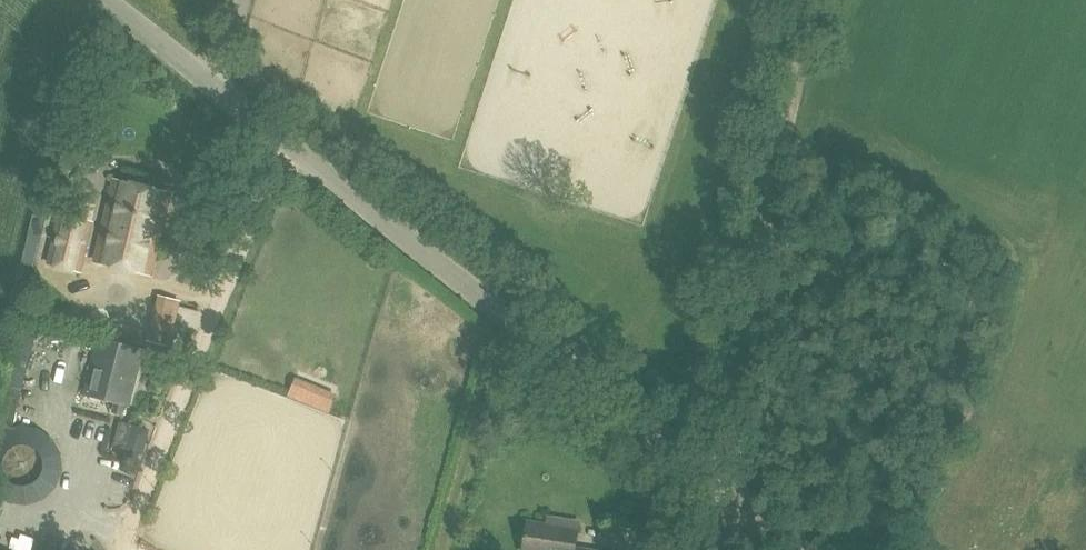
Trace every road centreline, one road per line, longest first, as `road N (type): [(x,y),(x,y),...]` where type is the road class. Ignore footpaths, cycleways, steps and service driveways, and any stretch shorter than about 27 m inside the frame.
road 1 (tertiary): [(795,549),(104,0)]
road 2 (track): [(816,0),(788,105),(728,495)]

